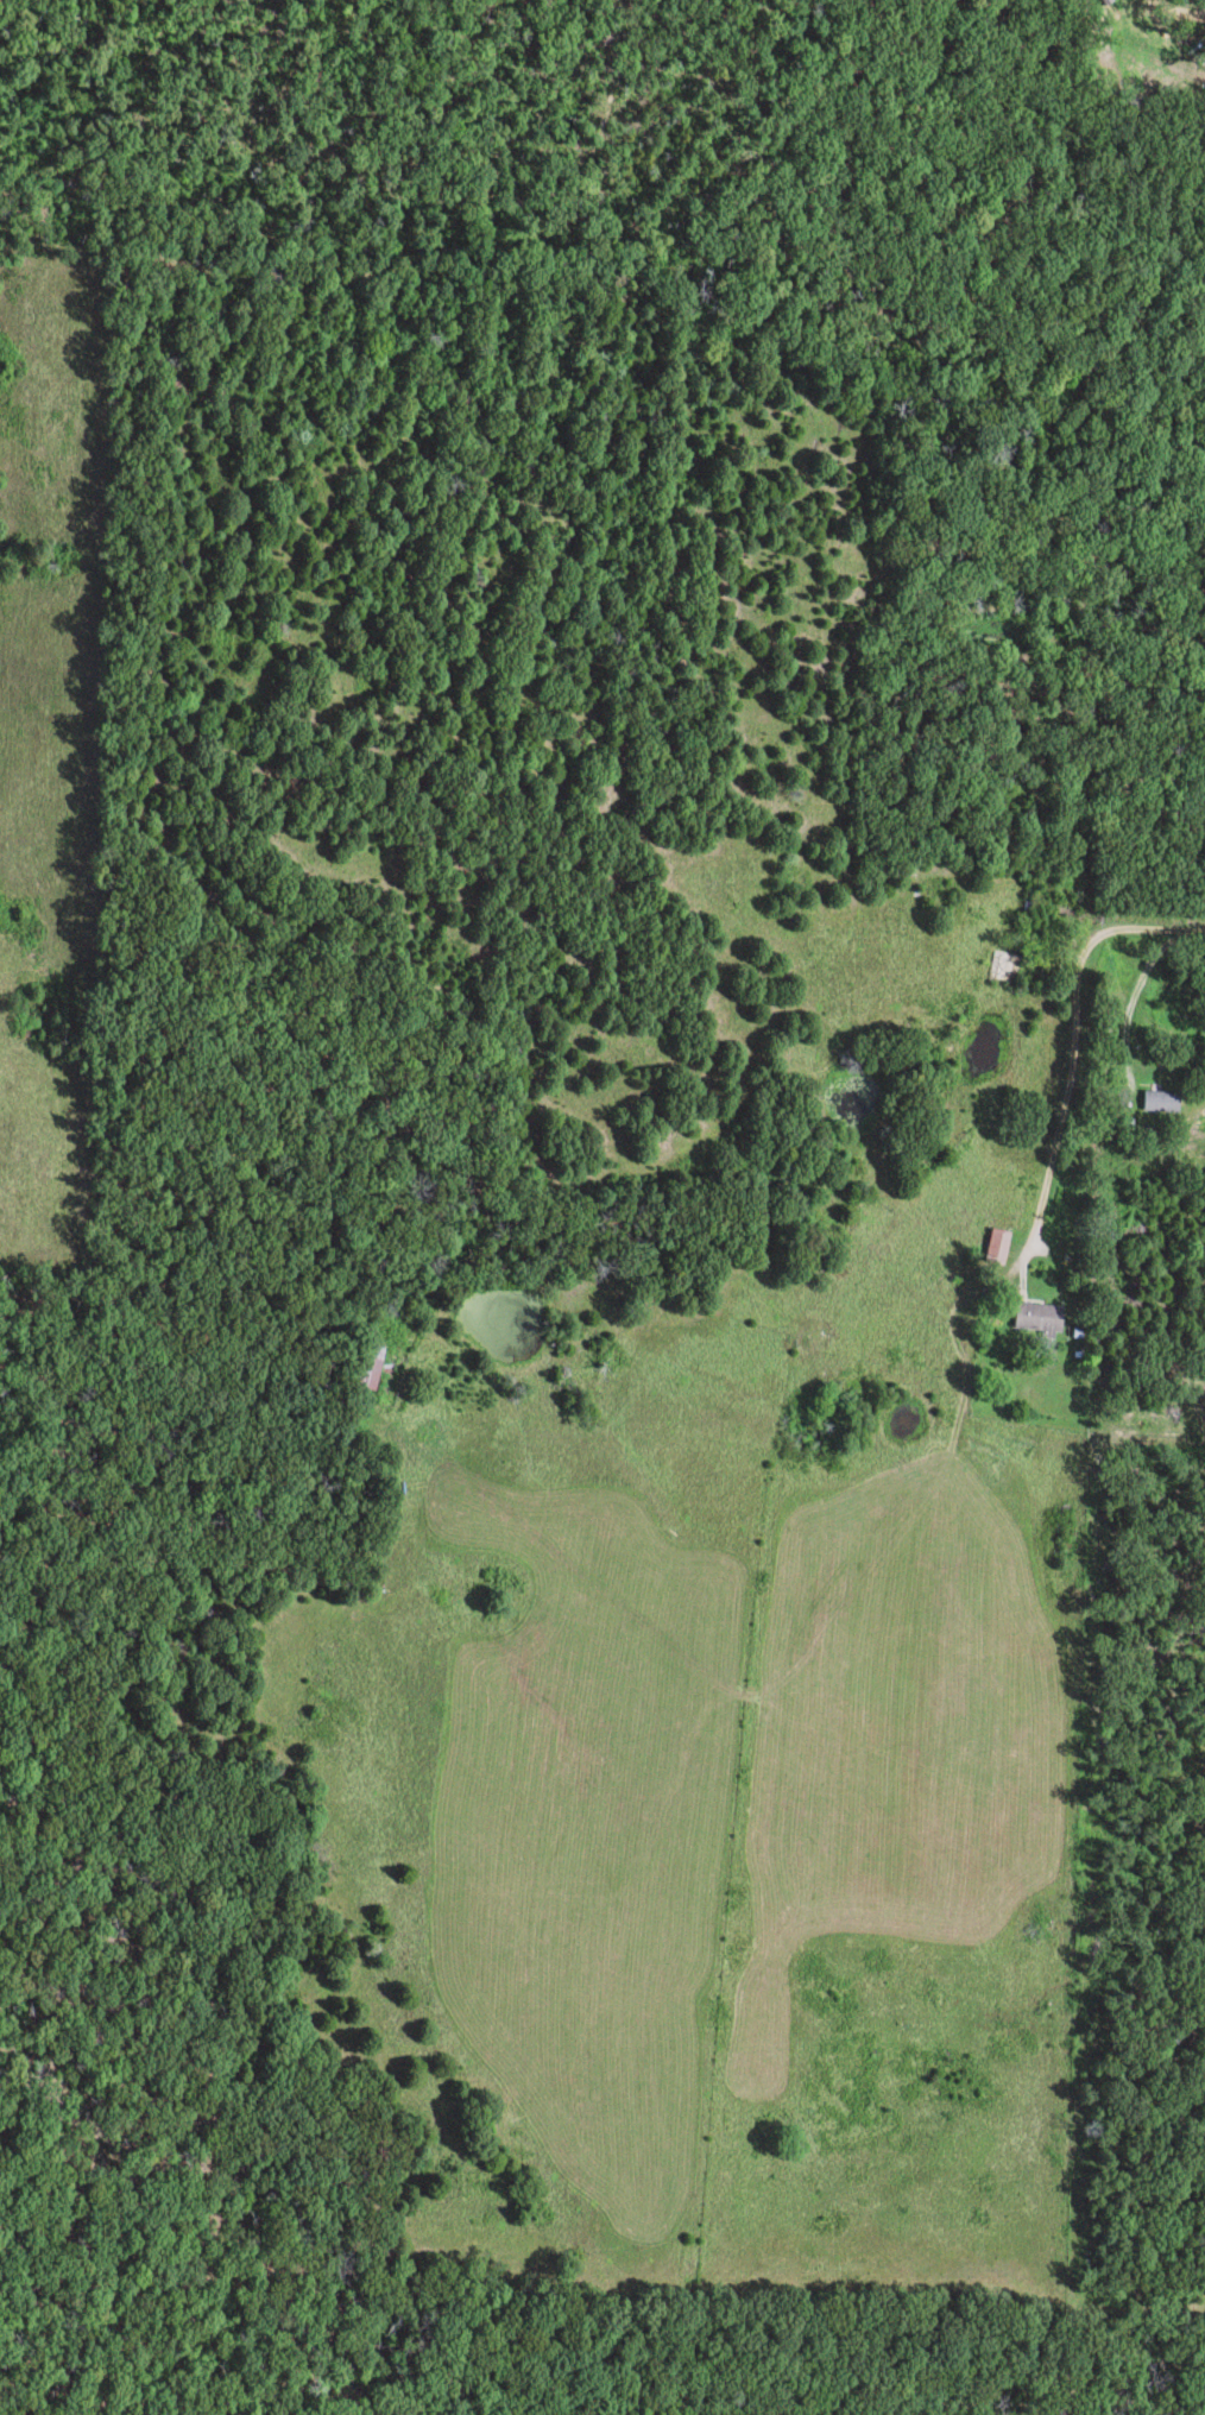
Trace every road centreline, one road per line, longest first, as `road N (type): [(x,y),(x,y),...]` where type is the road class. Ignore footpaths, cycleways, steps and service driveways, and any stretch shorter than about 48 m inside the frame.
road 1 (residential): [(1204,934),(1090,927),(1064,1112),(1011,1248)]

